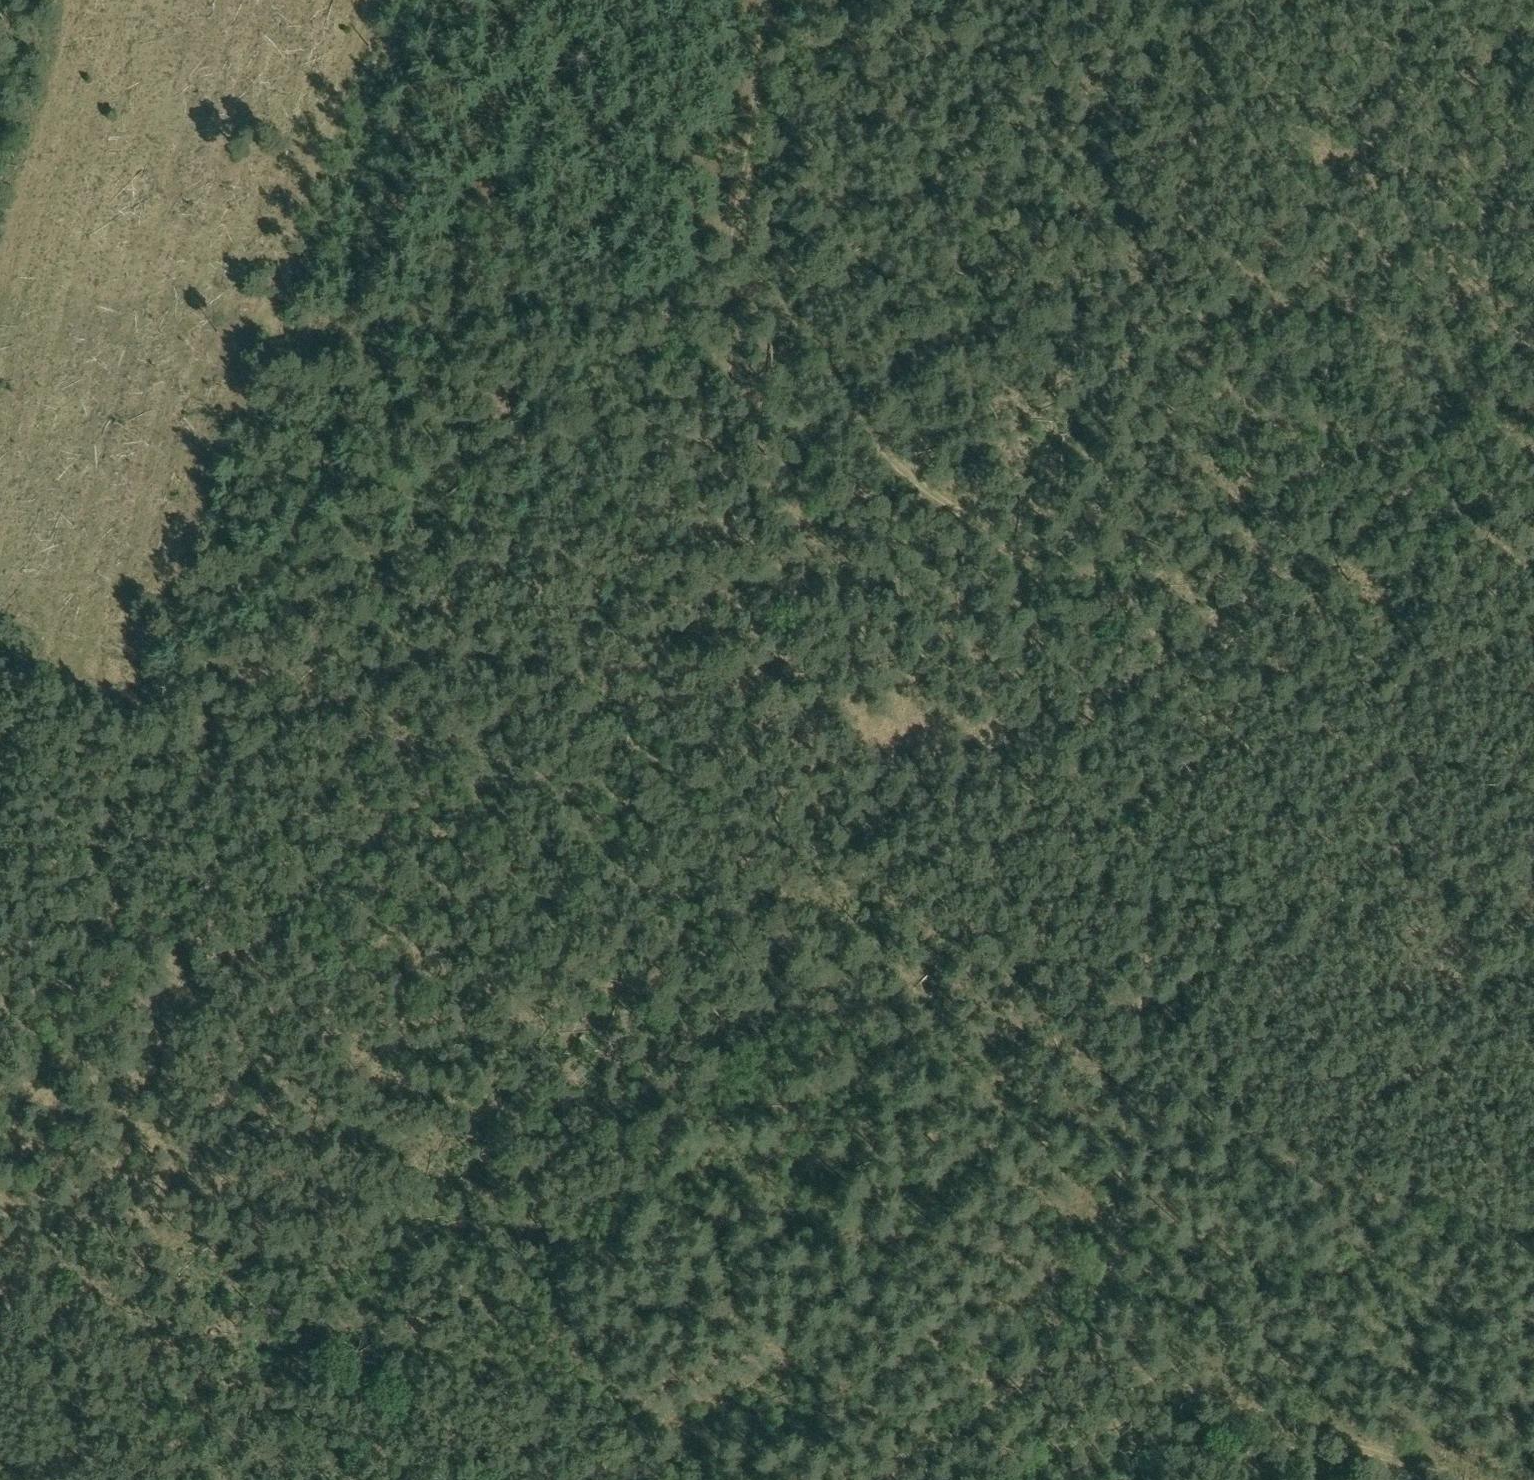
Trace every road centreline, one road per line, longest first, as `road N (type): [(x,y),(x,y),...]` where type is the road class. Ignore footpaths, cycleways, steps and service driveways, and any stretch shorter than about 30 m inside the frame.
road 1 (track): [(1078,1345),(1106,1233),(1147,947),(1148,674),(1127,624),(1085,599),(1038,588),(974,499),(929,481),(817,321),(792,306),(748,302),(741,274),(764,0)]
road 2 (track): [(867,1479),(1043,1355),(1078,1345),(1477,1479)]

